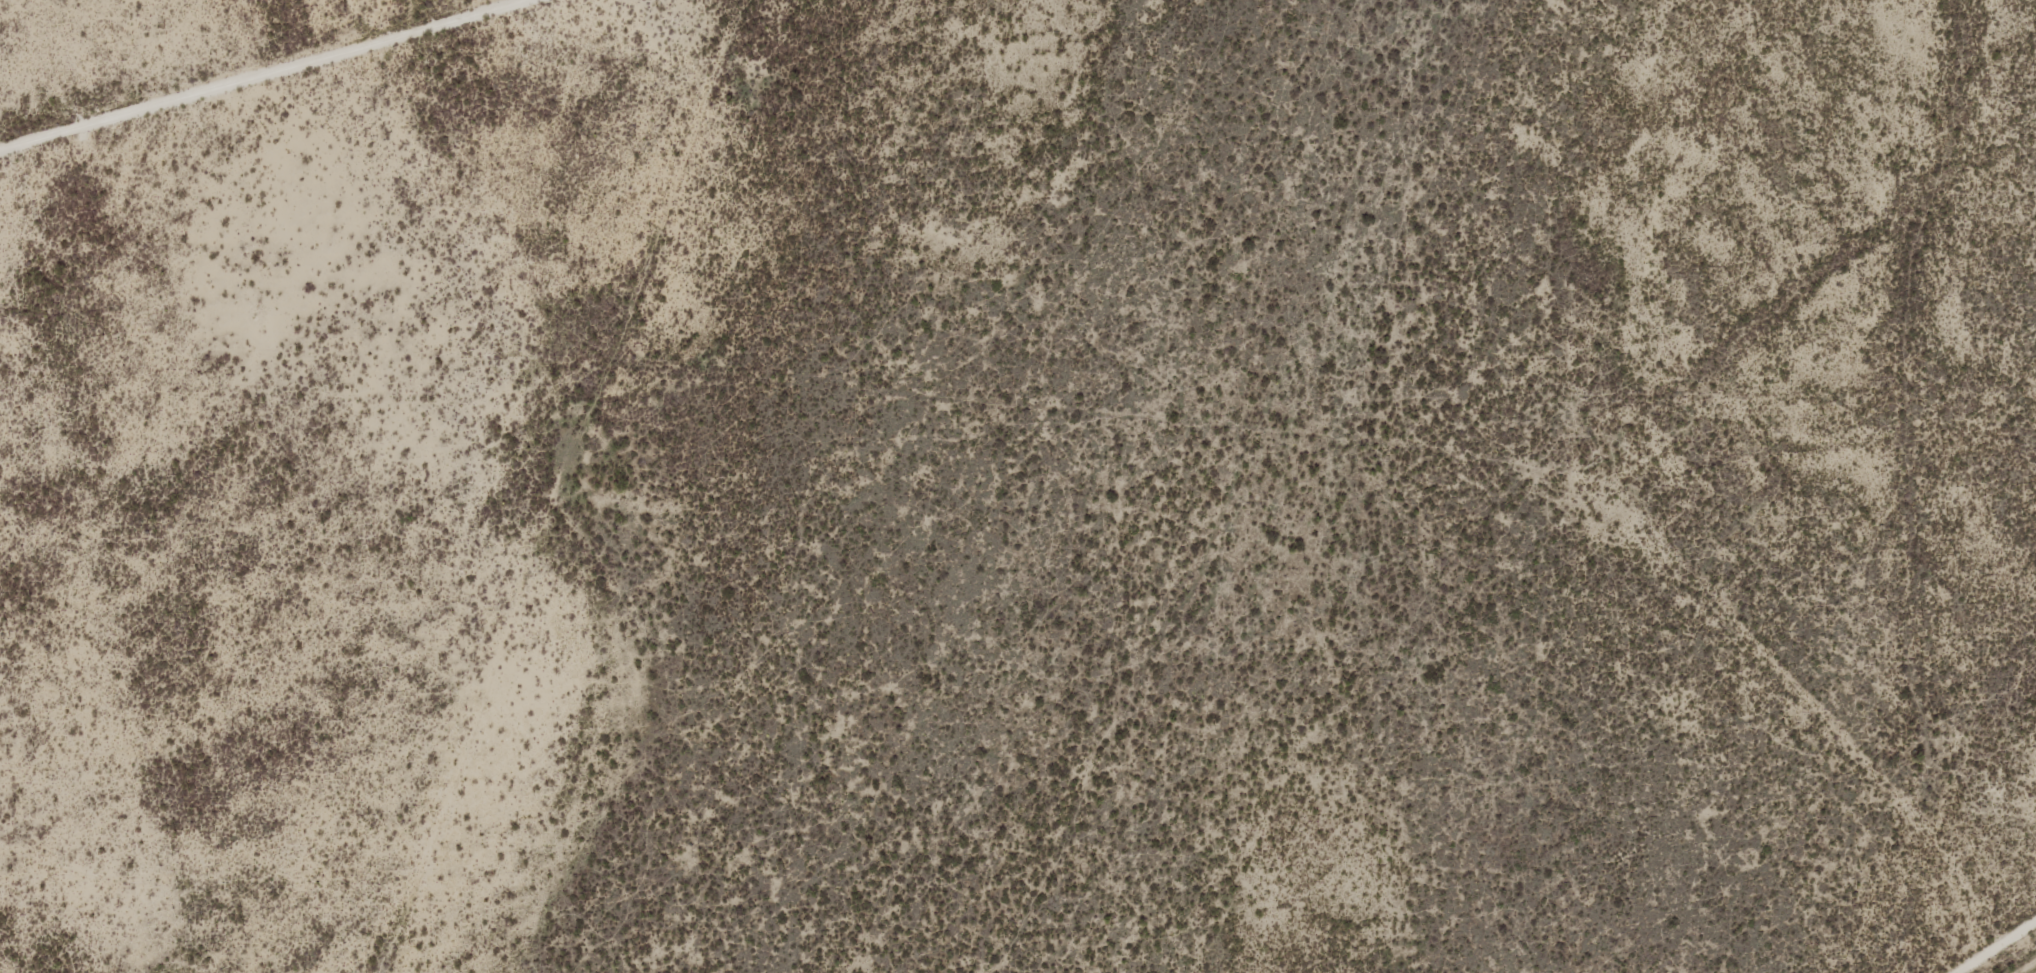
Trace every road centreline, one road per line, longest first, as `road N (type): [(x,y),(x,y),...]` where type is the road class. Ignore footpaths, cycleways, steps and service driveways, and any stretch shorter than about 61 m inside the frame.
road 1 (residential): [(0,165),(579,0)]

